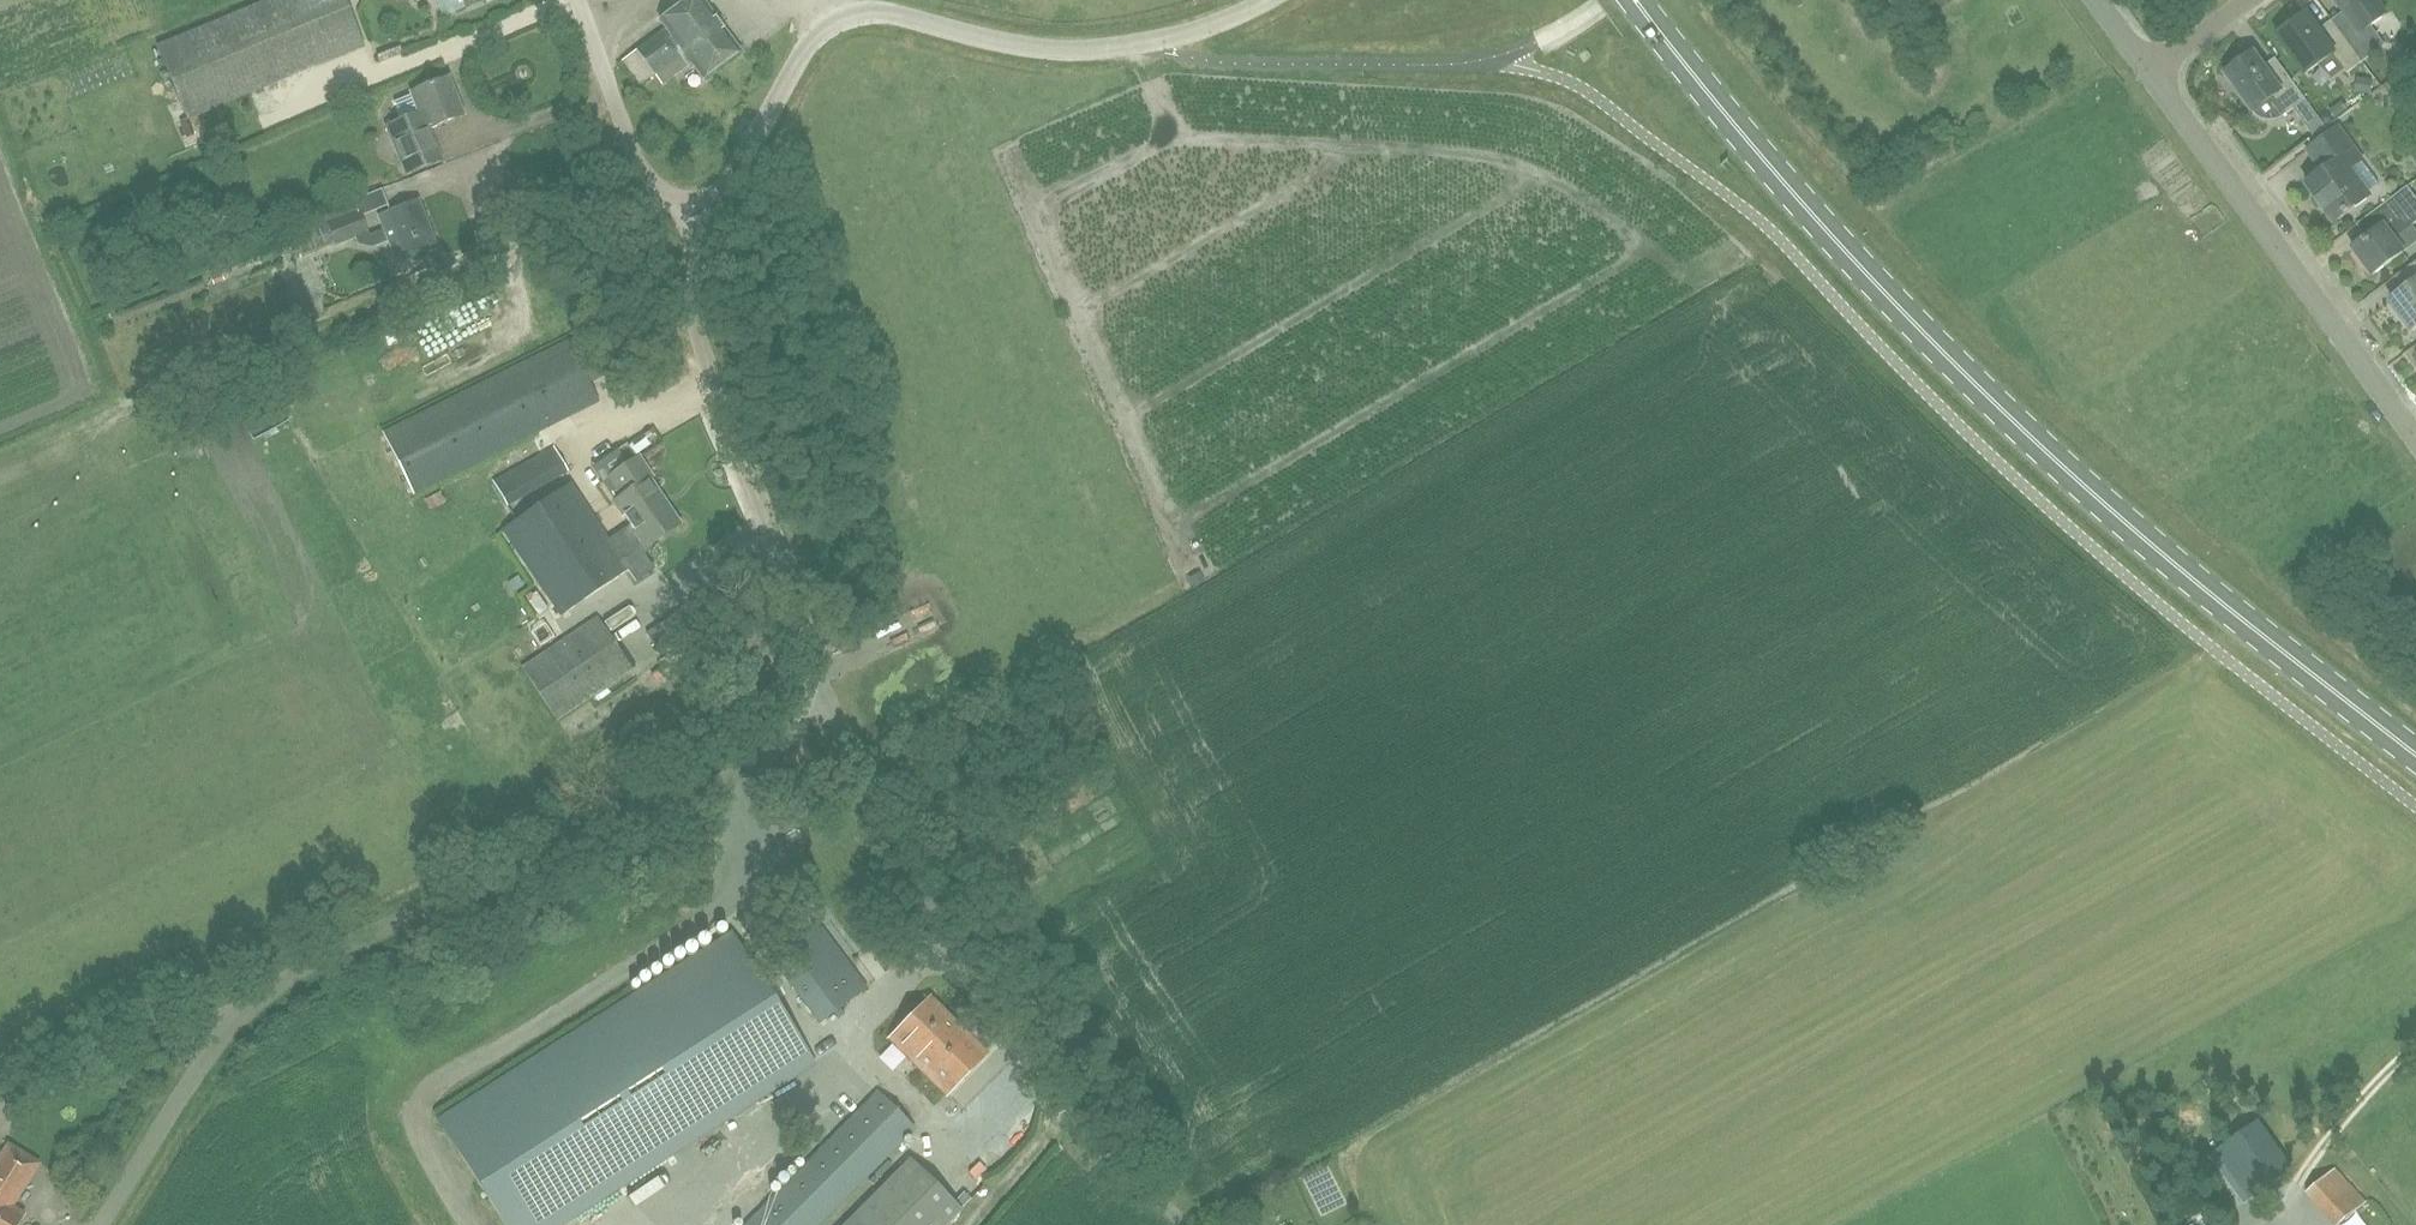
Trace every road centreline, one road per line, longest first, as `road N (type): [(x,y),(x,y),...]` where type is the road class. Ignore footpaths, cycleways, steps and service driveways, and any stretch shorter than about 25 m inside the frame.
road 1 (unclassified): [(103,1224),(213,1052),(296,975),(729,779),(775,748),(802,714),(813,680),(805,628),(694,328),(693,280),(712,219)]
road 2 (primary): [(2415,756),(2175,565),(1927,337),(1805,207),(1633,0)]
road 3 (unclassified): [(712,219),(807,47),(839,19),(881,13),(1040,51),(1081,52),(1148,44),(1270,0)]
road 4 (unclassified): [(2415,438),(2150,73)]
road 5 (unclassified): [(712,219),(670,196),(631,152),(578,0)]
road 6 (unclassified): [(2150,73),(2250,0)]

